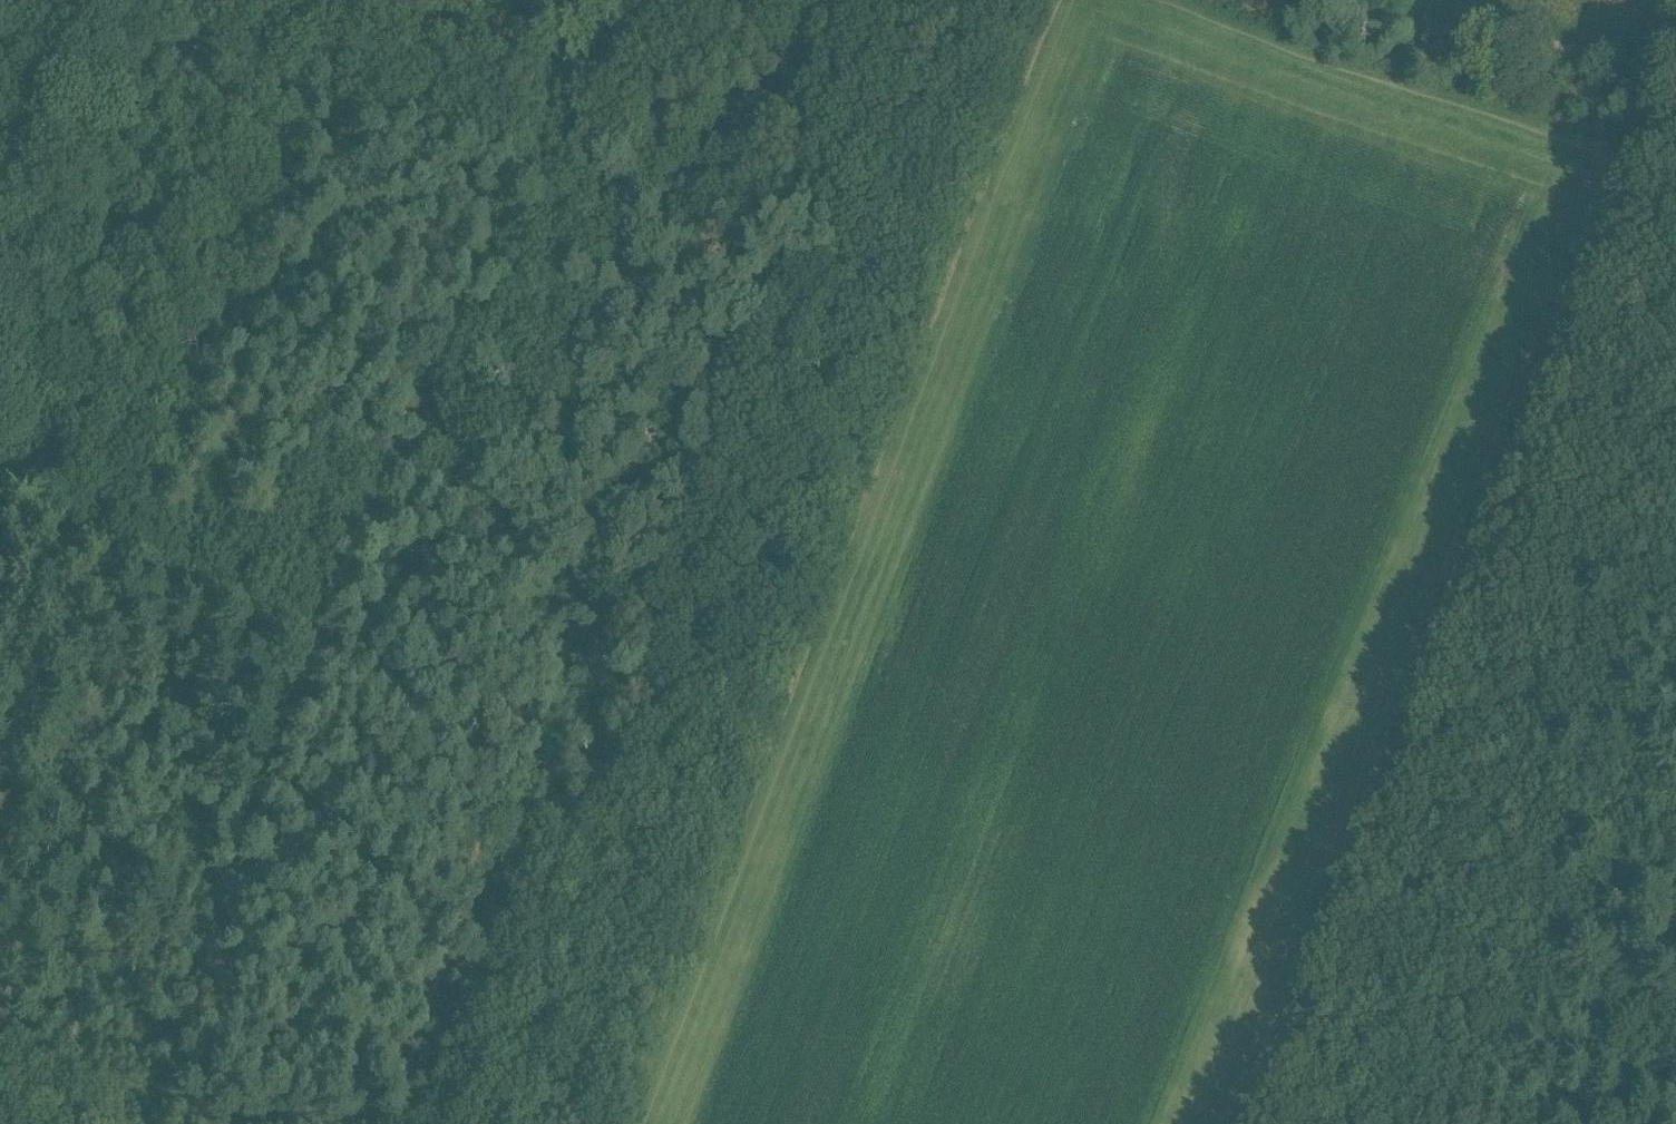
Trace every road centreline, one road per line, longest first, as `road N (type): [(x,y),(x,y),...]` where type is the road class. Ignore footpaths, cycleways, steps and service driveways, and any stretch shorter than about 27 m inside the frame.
road 1 (track): [(373,1123),(811,0)]
road 2 (track): [(1242,1123),(1634,149),(1675,89)]
road 3 (track): [(0,286),(113,0)]
road 4 (track): [(851,148),(988,185)]

